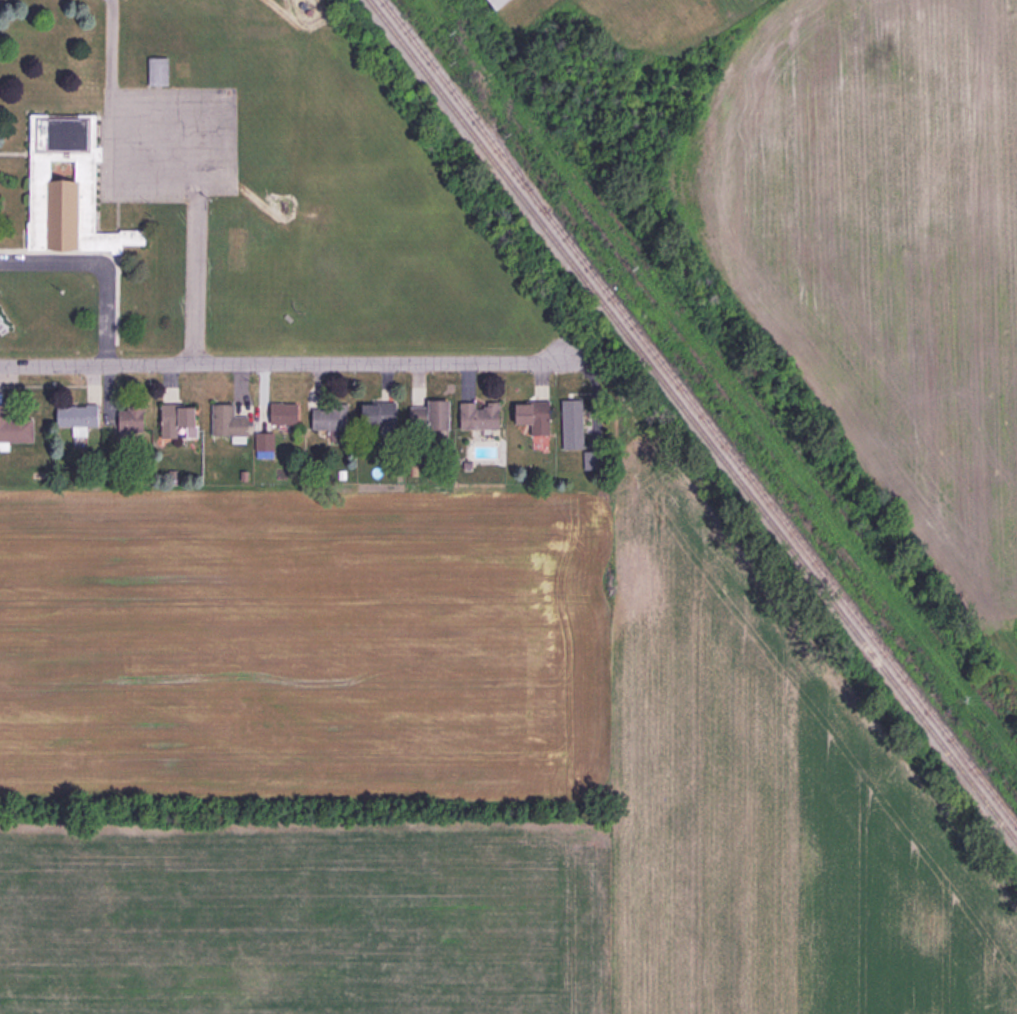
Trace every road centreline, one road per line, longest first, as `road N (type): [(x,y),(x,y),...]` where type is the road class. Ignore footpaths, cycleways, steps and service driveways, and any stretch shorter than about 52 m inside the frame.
road 1 (residential): [(565,357),(544,364),(0,366)]

